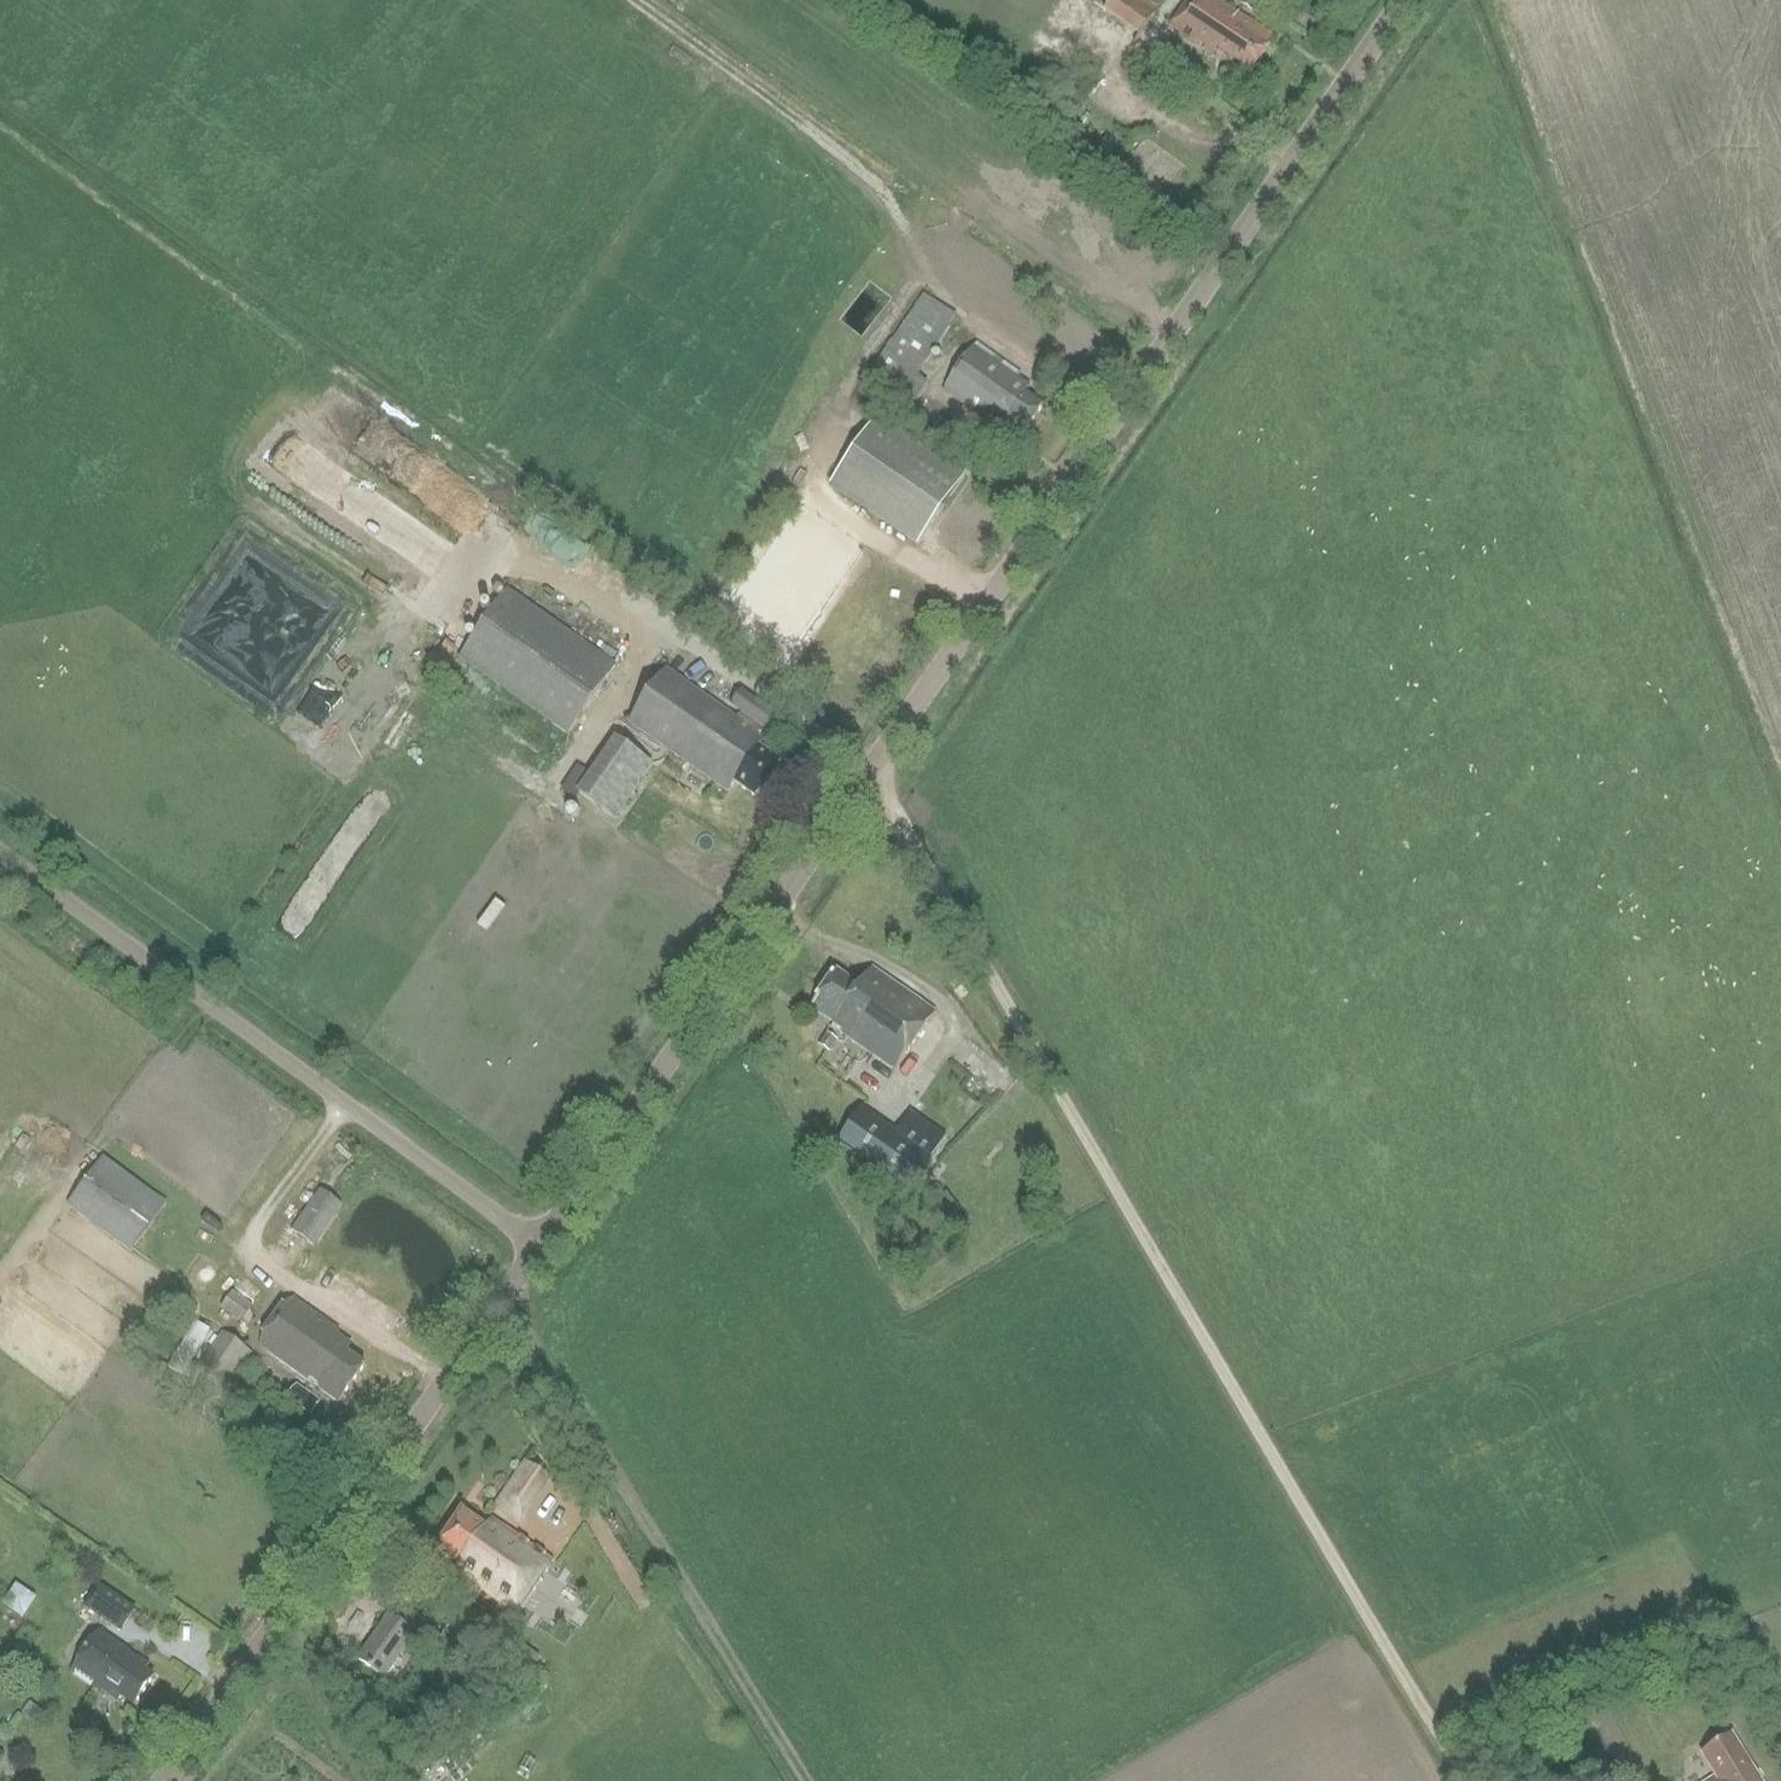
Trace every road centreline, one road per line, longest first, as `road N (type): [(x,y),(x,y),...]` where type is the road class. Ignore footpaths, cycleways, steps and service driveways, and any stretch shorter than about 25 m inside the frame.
road 1 (tertiary): [(539,1243),(1404,0)]
road 2 (track): [(866,774),(1463,1780)]
road 3 (unclassified): [(539,1243),(0,848)]
road 4 (tertiary): [(164,1780),(539,1243)]

